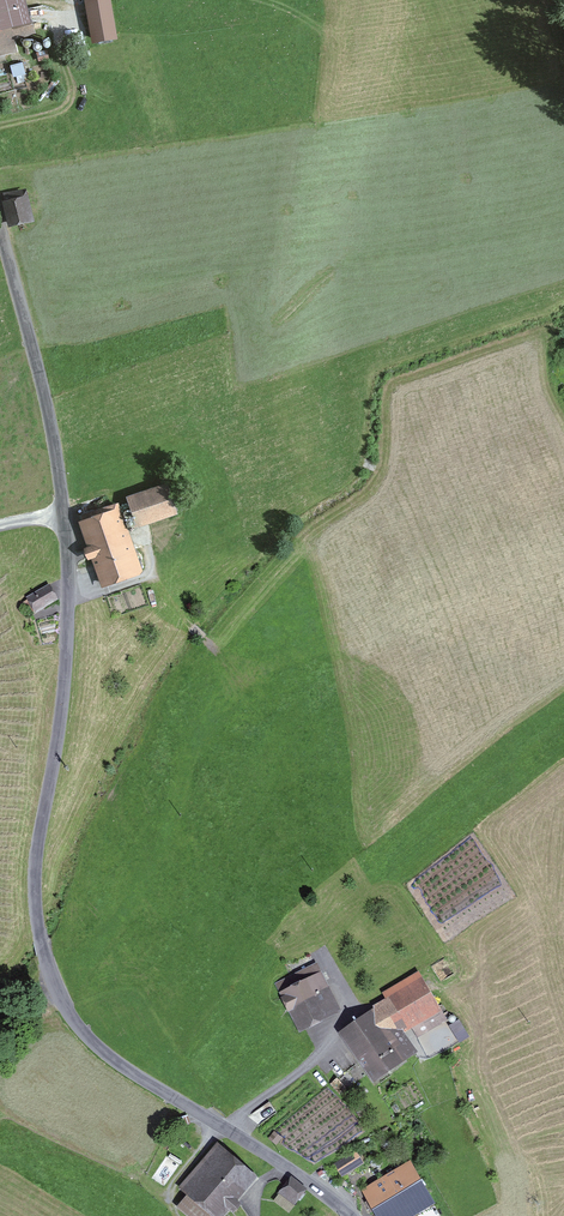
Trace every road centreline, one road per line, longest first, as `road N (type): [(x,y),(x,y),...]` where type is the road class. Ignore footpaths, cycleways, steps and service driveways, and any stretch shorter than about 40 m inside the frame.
road 1 (unclassified): [(0,230),(47,402),(68,567),(66,664),(34,874),(55,989),(79,1029),(124,1067),(236,1133),(349,1215)]
road 2 (track): [(55,989),(113,932),(167,840),(202,725),(239,682),(327,644),(444,614),(442,583),(420,583)]

